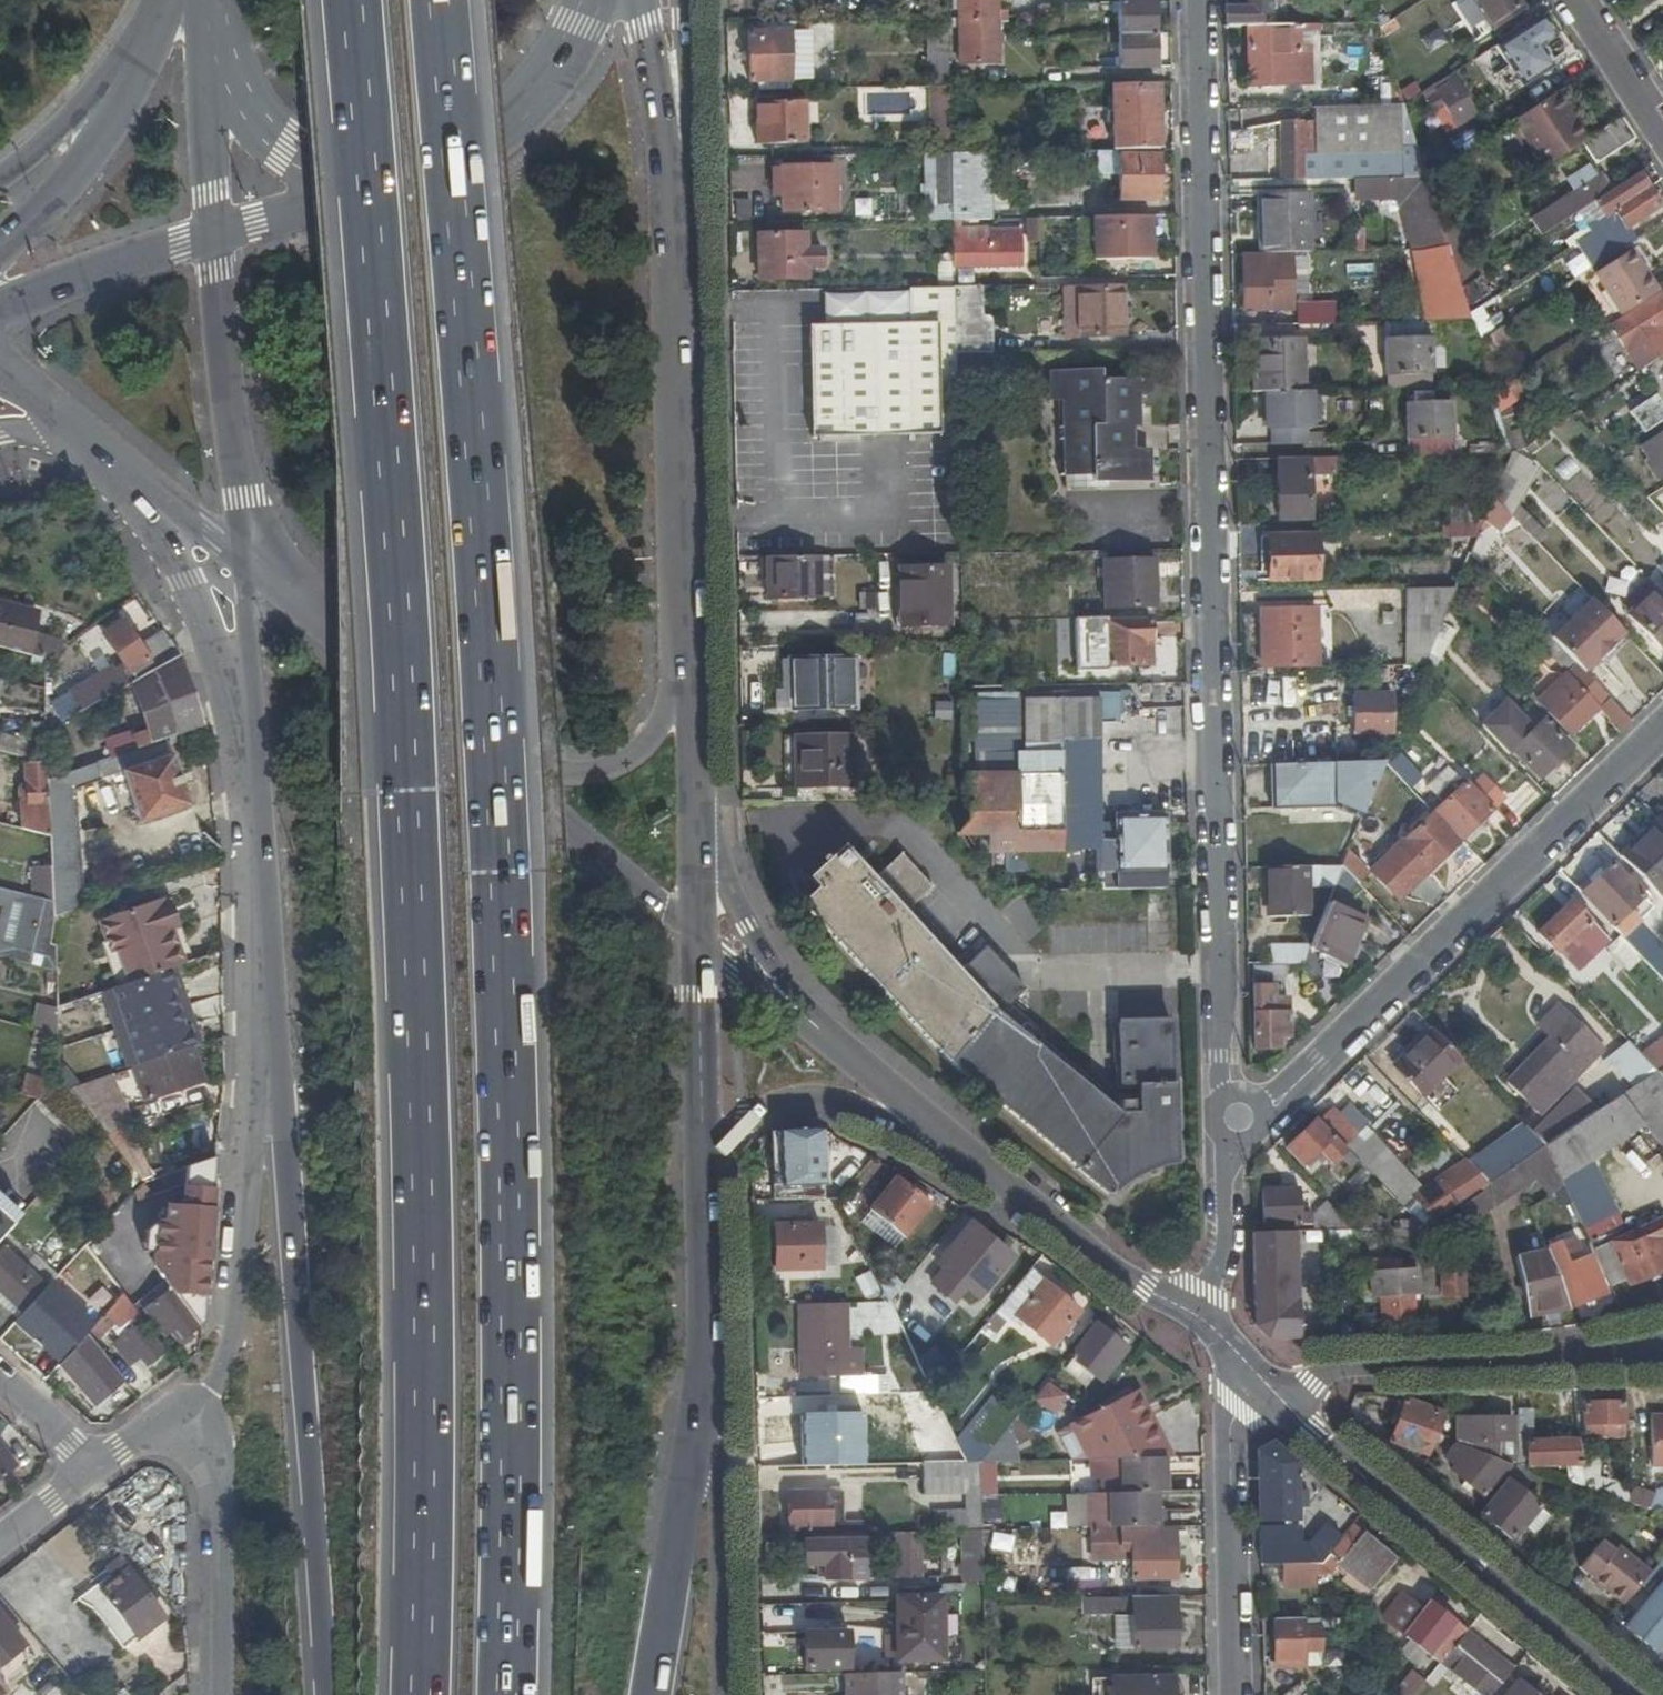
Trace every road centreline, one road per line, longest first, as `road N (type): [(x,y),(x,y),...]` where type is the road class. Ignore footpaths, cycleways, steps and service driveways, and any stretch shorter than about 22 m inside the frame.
road 1 (motorway): [(508,1694),(491,874),(475,478),(438,0)]
road 2 (motorway): [(351,0),(399,794),(417,1466),(409,1694)]
road 3 (residential): [(1196,0),(1220,1058),(1236,1119)]
road 4 (motorway): [(265,1030),(319,1694)]
road 5 (residential): [(1236,1119),(1272,1105),(1662,726)]
road 6 (primary): [(690,682),(669,168)]
road 7 (tertiary): [(1289,1407),(1635,1694)]
road 8 (residential): [(265,1030),(236,1340),(196,1428)]
road 9 (residential): [(1662,1356),(1337,1362),(1289,1407)]
road 10 (primary): [(108,445),(192,563),(226,642),(253,756)]
road 11 (tertiary): [(454,719),(705,934)]
road 12 (primary): [(220,240),(247,564)]
road 13 (residential): [(1232,1694),(1228,1459),(1239,1410),(1263,1381)]
road 14 (primary): [(174,0),(154,66),(112,139),(0,260)]
road 15 (tertiary): [(710,1166),(743,1124),(815,1097),(852,1102),(973,1152)]
road 16 (primary): [(454,719),(560,774),(601,771),(634,757),(690,682)]
road 17 (tertiary): [(973,1152),(1196,1317)]
road 18 (primary): [(695,1442),(707,1341),(710,1166)]
road 19 (primary): [(253,756),(265,1030)]
road 20 (primary): [(211,36),(247,122),(314,177),(408,177)]
road 21 (residential): [(196,1428),(219,1489),(218,1694)]
road 22 (primary): [(408,177),(504,130),(546,90),(599,0)]
road 23 (primary): [(247,564),(454,719)]
road 24 (residential): [(730,1694),(719,1491),(695,1442)]
road 25 (motorway): [(656,1694),(695,1442)]
road 26 (secondary): [(174,0),(0,182)]
road 27 (primary): [(710,1166),(705,934)]
road 28 (primary): [(0,305),(220,240)]
road 29 (residential): [(1236,1119),(1225,1168),(1225,1251),(1196,1317)]
road 30 (primary): [(211,36),(206,124),(220,240)]
road 31 (tertiary): [(818,1030),(704,861)]
road 32 (primary): [(220,240),(408,177)]
road 33 (tertiary): [(818,1030),(973,1152)]
road 34 (primary): [(247,564),(253,756)]
road 35 (primary): [(108,445),(247,564)]
road 36 (primary): [(704,861),(690,682)]
road 37 (primary): [(669,168),(644,0)]
road 38 (primary): [(669,168),(685,0)]
road 39 (residential): [(1573,0),(1662,138)]
road 40 (residential): [(99,1466),(0,1375)]
road 41 (primary): [(0,371),(108,445)]
road 42 (residential): [(0,1540),(99,1466)]

